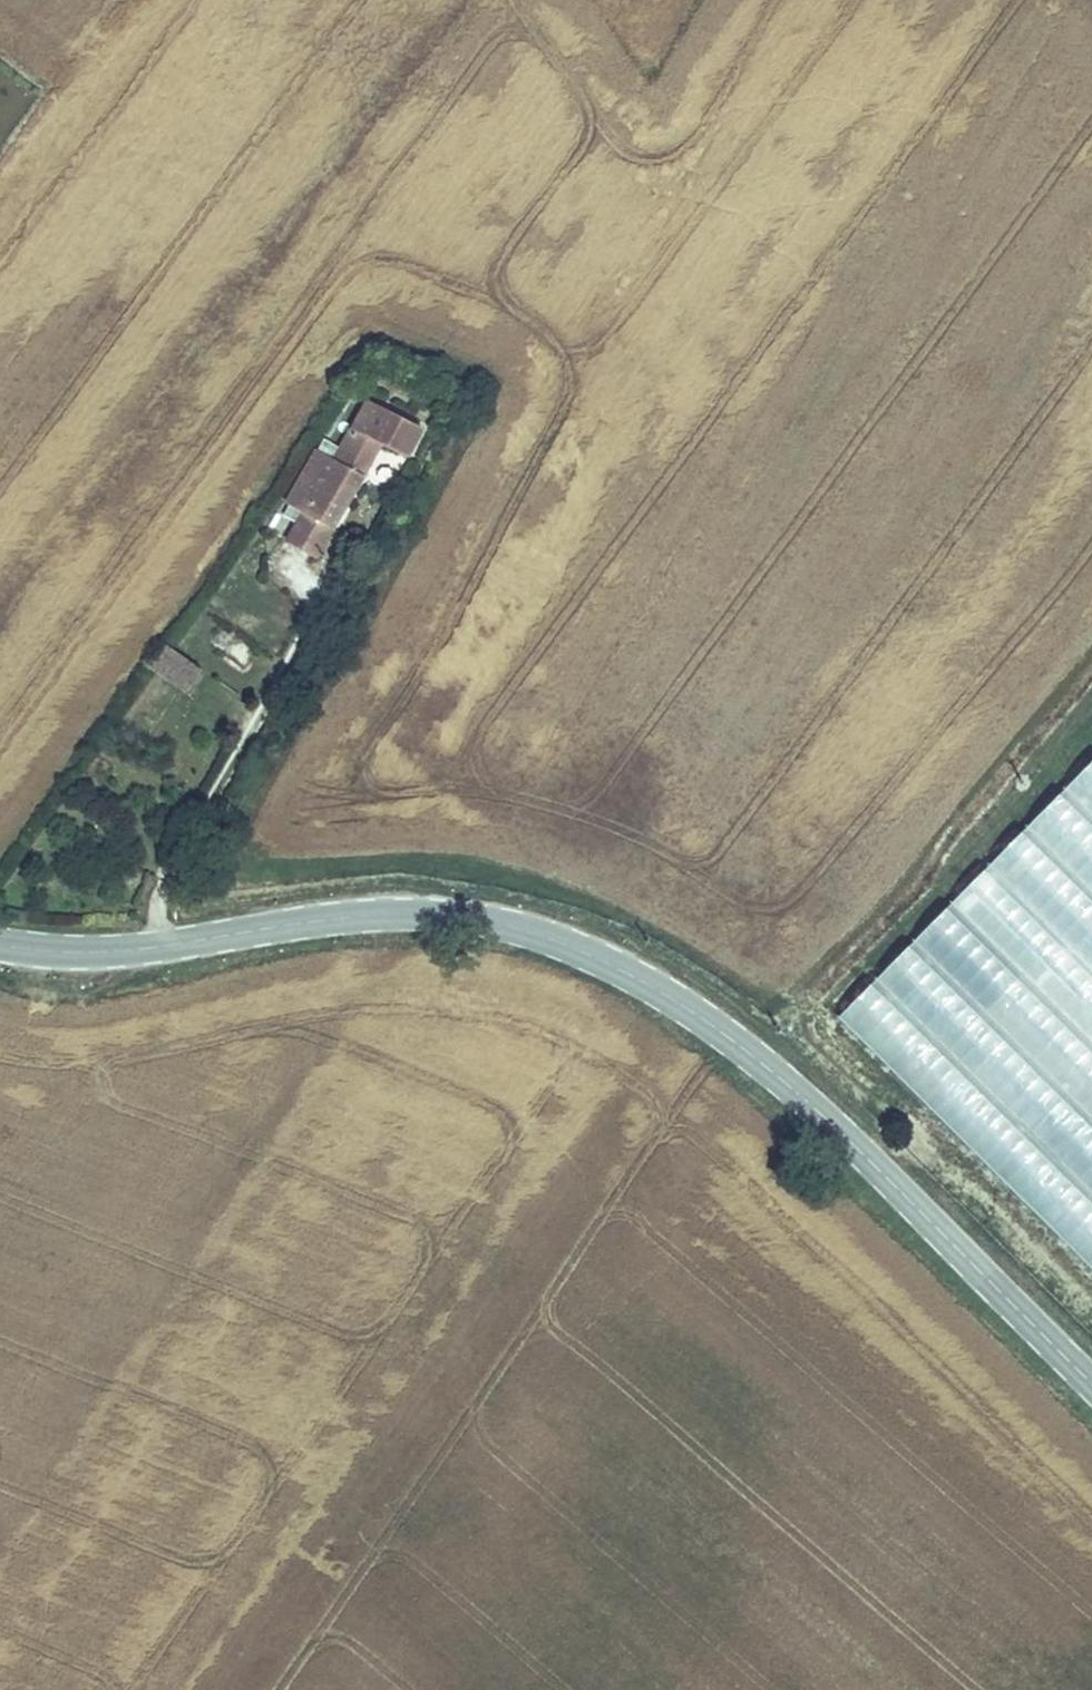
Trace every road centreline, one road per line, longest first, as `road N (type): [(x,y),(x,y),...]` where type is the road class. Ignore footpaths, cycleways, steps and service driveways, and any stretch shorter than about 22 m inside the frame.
road 1 (tertiary): [(0,941),(108,947),(383,911),(460,912),(619,964),(694,1006),(818,1110),(1091,1383)]

